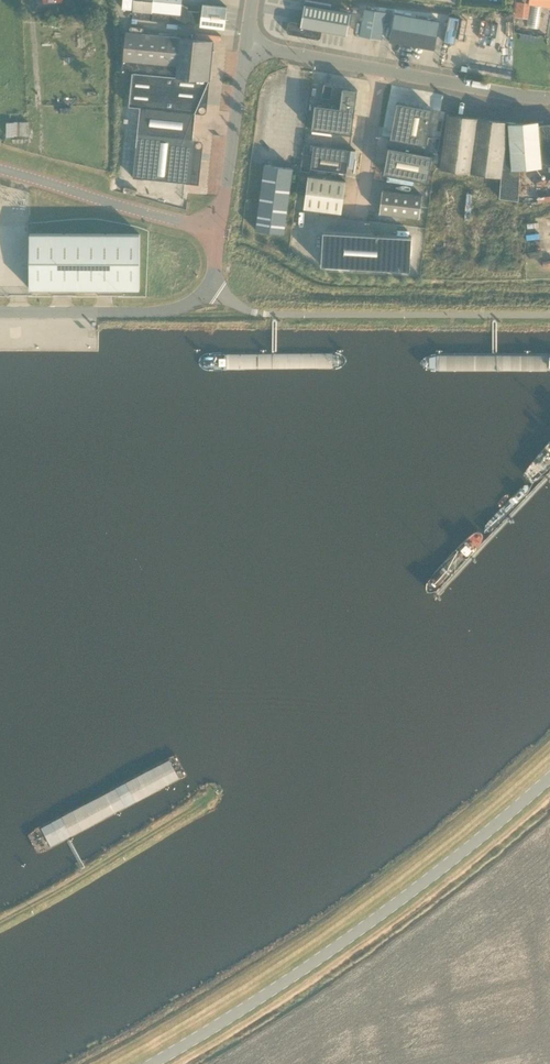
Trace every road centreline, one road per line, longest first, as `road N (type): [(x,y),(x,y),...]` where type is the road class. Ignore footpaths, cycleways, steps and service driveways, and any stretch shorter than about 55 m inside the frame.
road 1 (tertiary): [(549,775),(375,919),(153,1063)]
road 2 (unclassified): [(214,286),(252,313),(272,316),(549,318)]
road 3 (track): [(209,796),(0,921)]
road 4 (unclassified): [(0,170),(220,234)]
road 5 (unclassified): [(0,312),(159,313),(214,286)]
road 6 (unclassified): [(220,234),(245,48)]
road 7 (unclassified): [(549,100),(375,71)]
road 8 (residential): [(355,224),(375,71)]
road 9 (track): [(42,154),(33,22)]
road 10 (unclassified): [(375,71),(245,48)]

